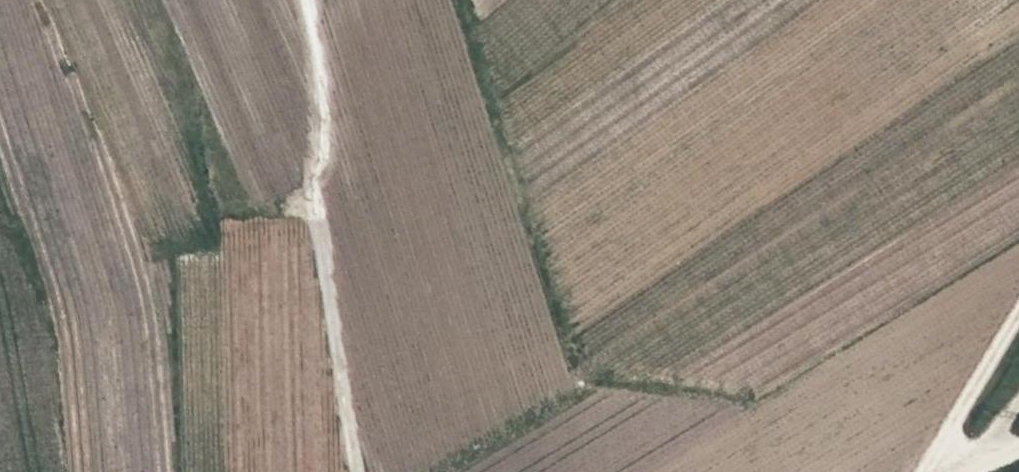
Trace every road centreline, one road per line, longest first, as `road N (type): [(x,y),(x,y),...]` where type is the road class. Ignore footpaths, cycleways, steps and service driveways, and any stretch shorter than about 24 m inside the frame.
road 1 (track): [(307,0),(324,81),(312,203),(355,471)]
road 2 (track): [(929,471),(1018,316)]

